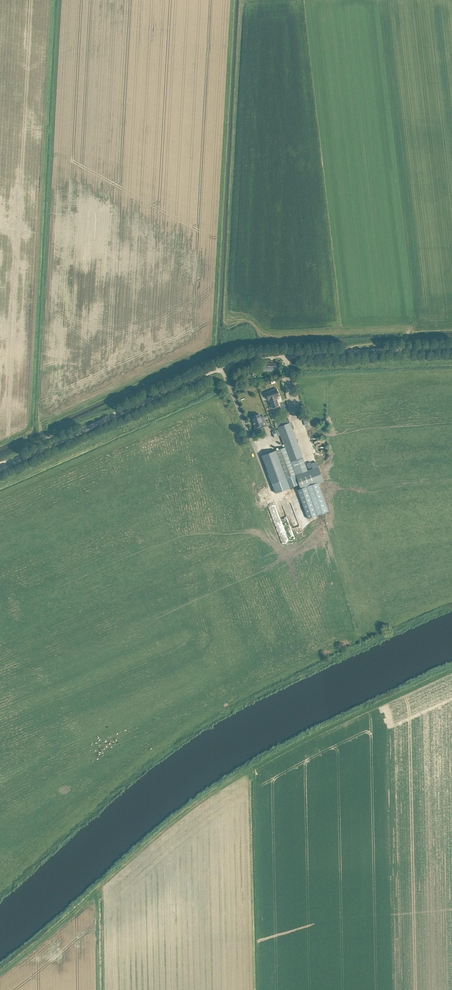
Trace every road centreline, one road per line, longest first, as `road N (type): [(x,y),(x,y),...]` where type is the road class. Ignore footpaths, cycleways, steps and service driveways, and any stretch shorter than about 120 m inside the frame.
road 1 (unclassified): [(11,464),(239,360),(451,349)]

